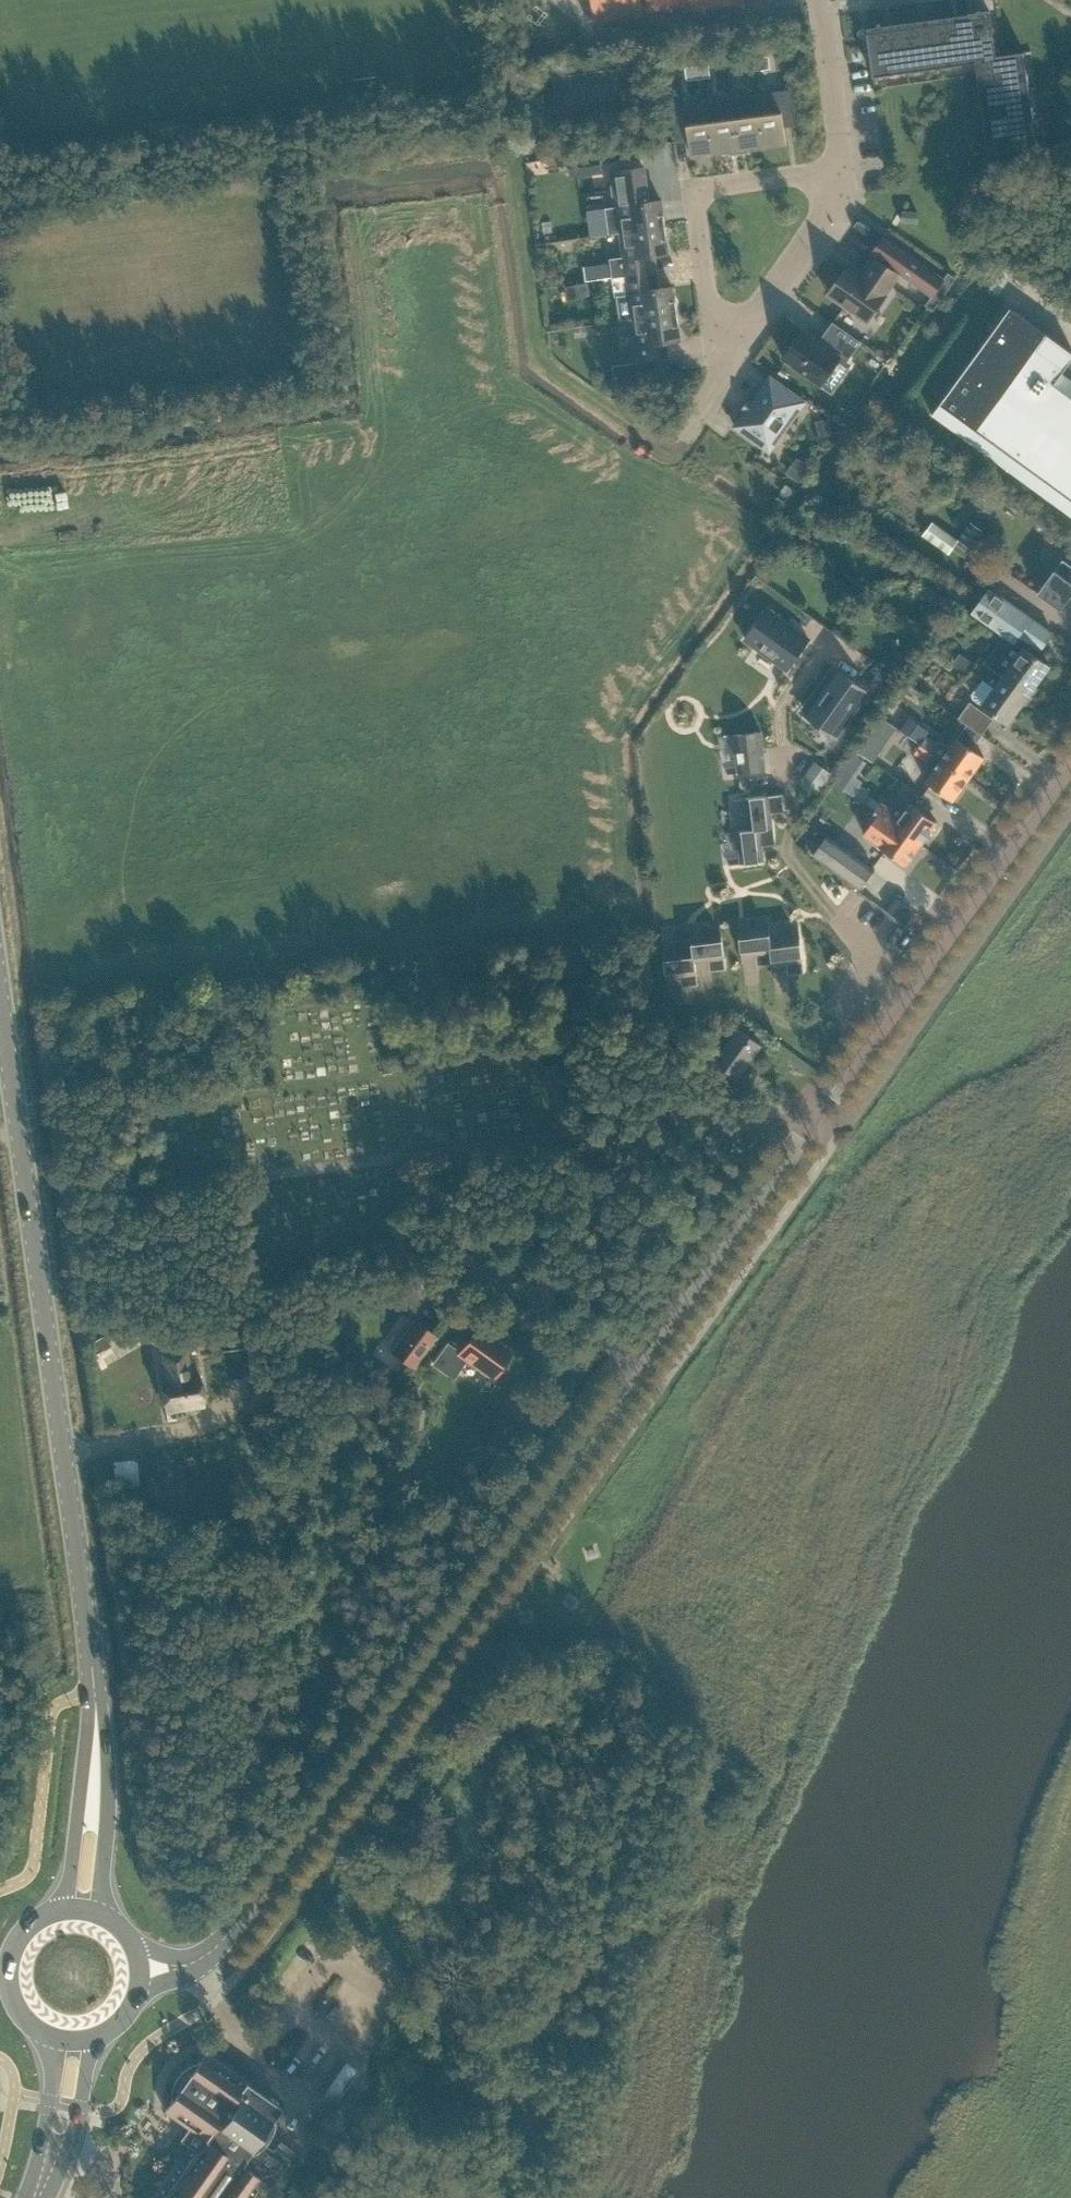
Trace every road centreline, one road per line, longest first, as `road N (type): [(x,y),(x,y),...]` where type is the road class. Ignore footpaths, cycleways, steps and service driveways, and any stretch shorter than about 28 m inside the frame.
road 1 (tertiary): [(815,1116),(297,1845)]
road 2 (tertiary): [(95,1702),(0,1010)]
road 3 (residential): [(1070,759),(815,1116)]
road 4 (residential): [(743,337),(711,312),(698,197),(711,187),(843,168)]
road 5 (tertiary): [(106,1913),(106,1742),(95,1702)]
road 6 (tertiary): [(95,1702),(68,1880),(56,1906)]
road 7 (tertiary): [(141,1968),(181,1964),(208,1951),(297,1845)]
road 8 (residential): [(743,337),(841,192),(843,168)]
road 9 (residential): [(843,168),(825,0)]
road 10 (tertiary): [(56,1906),(17,1934),(6,1964),(10,1996),(42,2032)]
road 11 (tertiary): [(46,2173),(64,2158),(98,2034)]
road 12 (tertiary): [(42,2032),(51,2057),(46,2173)]

